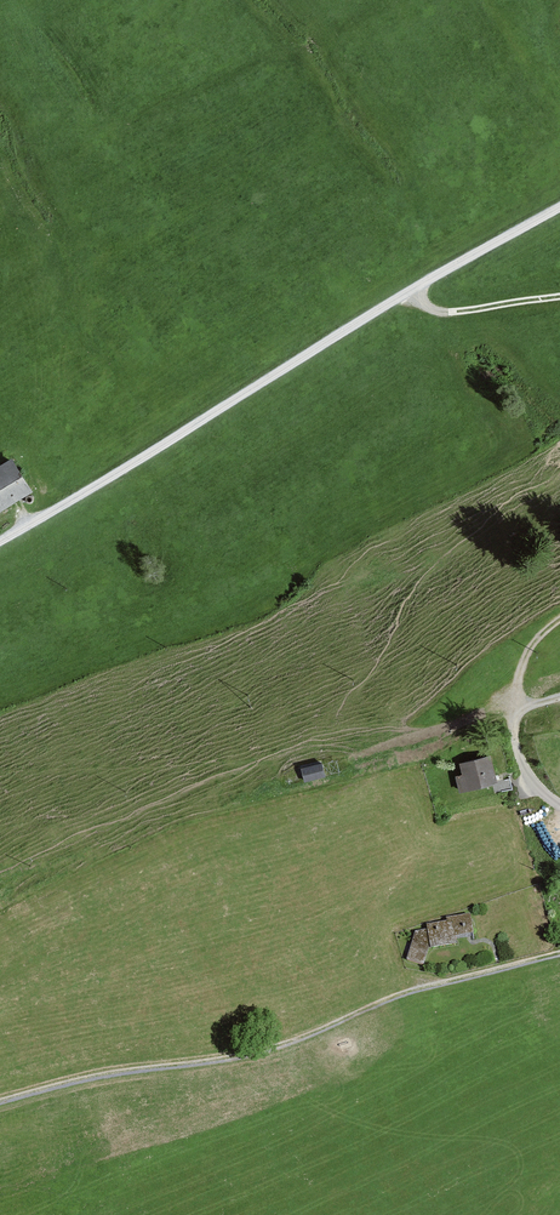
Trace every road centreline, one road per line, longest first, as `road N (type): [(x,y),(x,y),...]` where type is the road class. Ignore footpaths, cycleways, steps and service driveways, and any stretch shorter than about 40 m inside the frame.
road 1 (track): [(0,542),(559,207)]
road 2 (track): [(559,952),(405,990),(266,1048),(103,1072),(0,1100)]
road 3 (track): [(559,691),(511,708),(538,632),(559,618)]
road 4 (track): [(559,294),(440,314),(415,289)]

